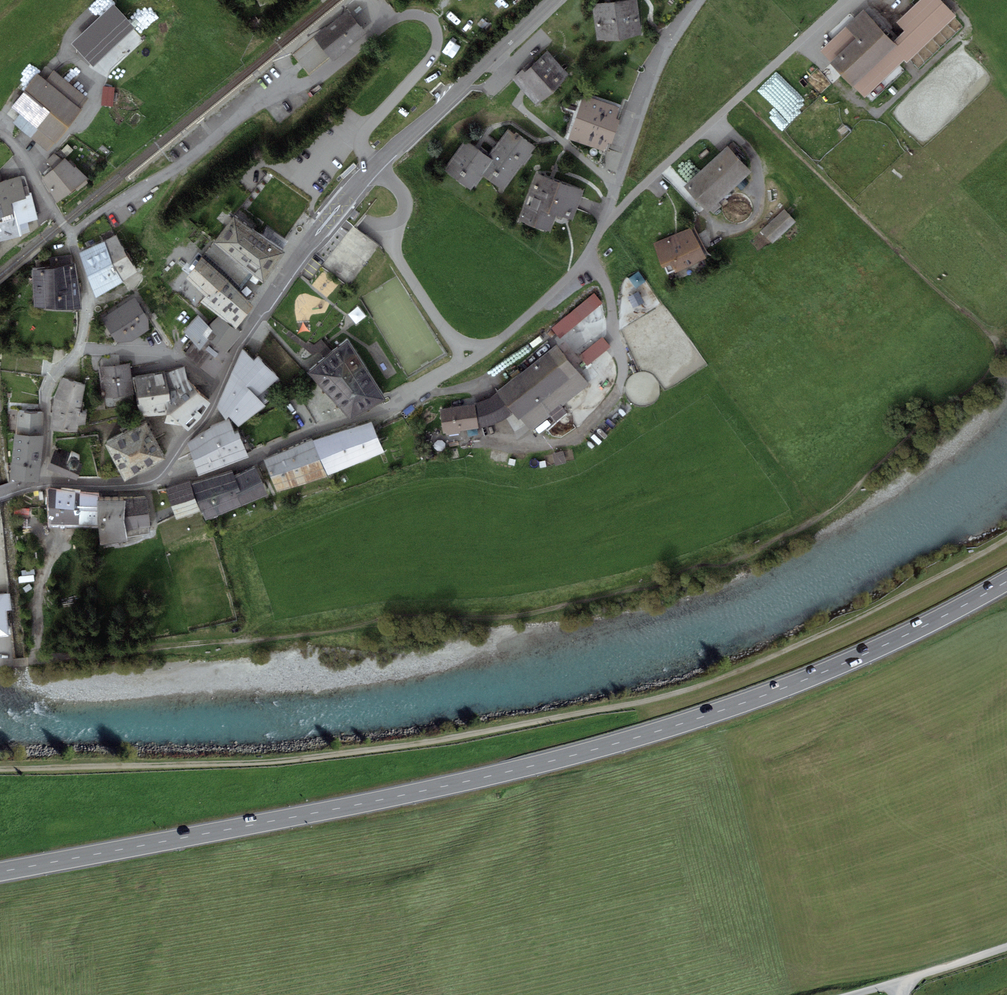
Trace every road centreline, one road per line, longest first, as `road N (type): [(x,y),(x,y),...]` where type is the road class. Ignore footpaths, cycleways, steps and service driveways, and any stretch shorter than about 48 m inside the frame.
road 1 (primary): [(1006,582),(816,675),(604,747),(429,790),(0,872)]
road 2 (track): [(0,768),(270,763),(671,697),(857,619),(1006,538)]
road 3 (residential): [(375,165),(363,148),(365,130),(436,50),(436,29),(421,15),(390,19),(323,73),(244,112),(162,177),(70,234)]
road 4 (residential): [(469,350),(499,339),(581,266),(601,233),(652,75),(698,0)]
road 5 (tertiary): [(166,464),(209,415),(276,288),(375,165)]
road 6 (residential): [(166,464),(191,480),(233,469),(382,412),(469,350)]
road 7 (residential): [(45,483),(50,385),(78,349),(86,317),(87,290),(70,234)]
road 8 (tertiary): [(375,165),(552,0)]
road 9 (residential): [(375,165),(404,199),(402,215),(389,223),(401,264),(469,350)]
road 10 (tertiary): [(45,483),(135,482),(166,464)]
road 11 (residential): [(70,234),(0,133)]

